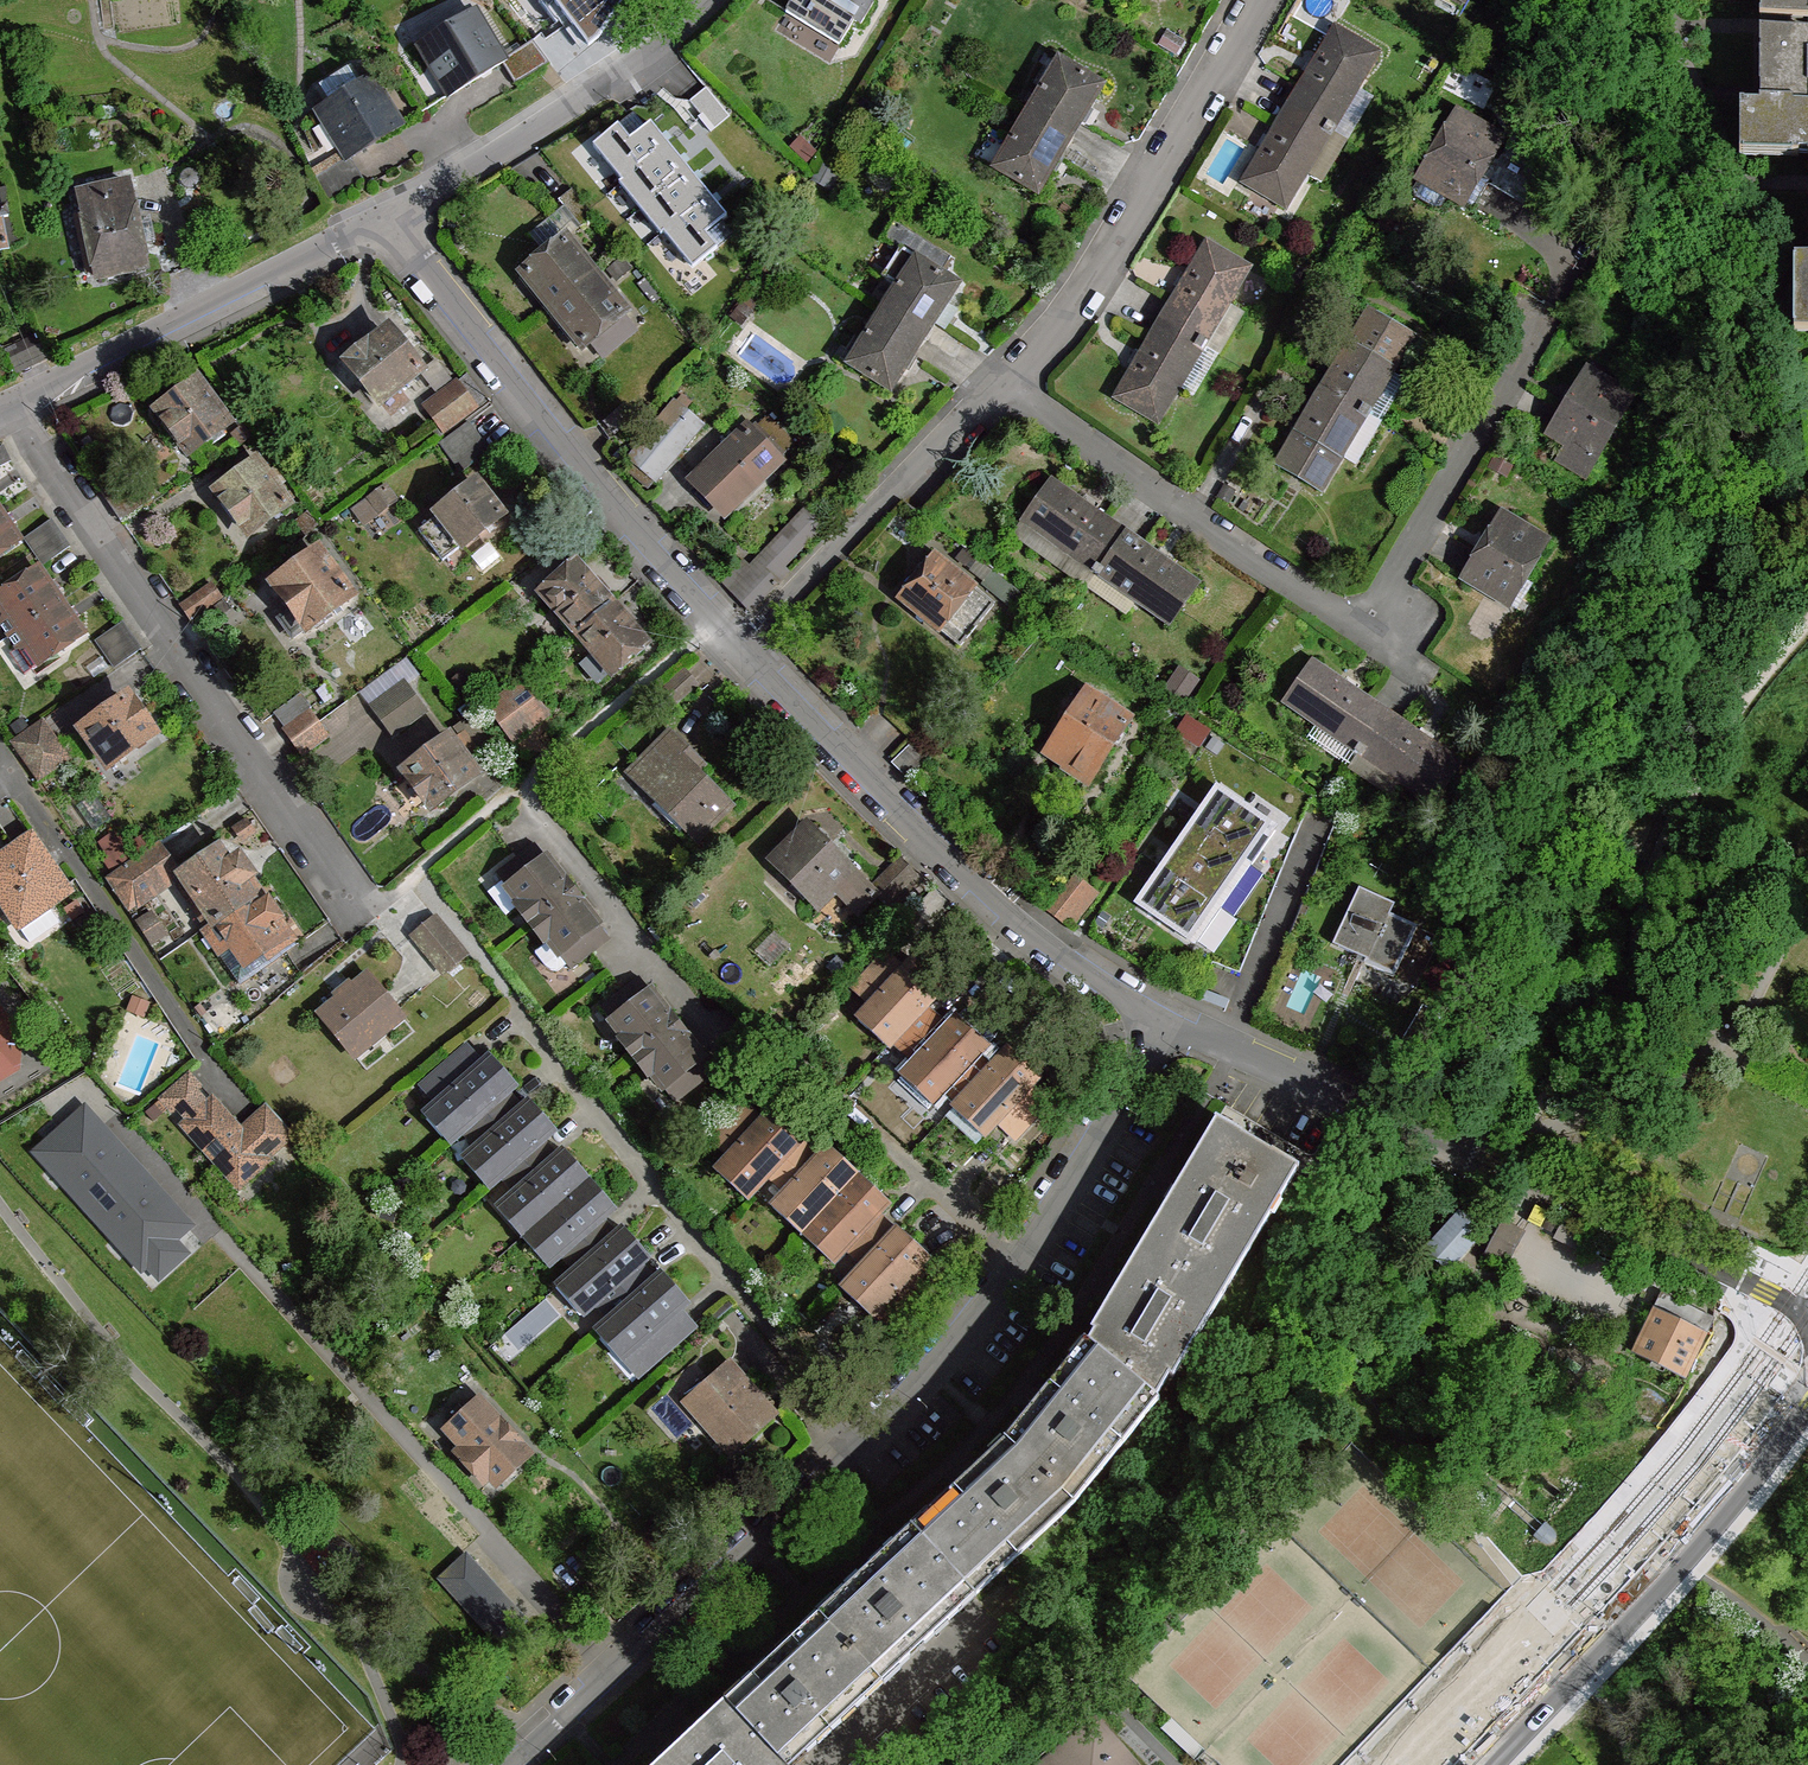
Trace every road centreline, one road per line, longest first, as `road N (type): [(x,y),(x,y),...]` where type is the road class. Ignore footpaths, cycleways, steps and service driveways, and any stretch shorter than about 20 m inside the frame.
road 1 (residential): [(508,1764),(869,1440),(1022,1258),(1164,1023)]
road 2 (residential): [(1164,1023),(1498,1165),(1807,1314)]
road 3 (residential): [(10,405),(357,912)]
road 4 (residential): [(1164,1023),(1024,929),(742,644)]
road 5 (residential): [(742,644),(631,526),(384,221)]
road 6 (tertiary): [(1807,1399),(1643,1602),(1485,1764)]
road 7 (residential): [(1006,388),(1367,632),(1397,630)]
road 8 (residential): [(1260,0),(1081,294),(1006,388)]
road 9 (residential): [(384,221),(10,405)]
road 10 (residential): [(704,0),(571,102),(384,221)]
road 11 (residential): [(1006,388),(891,490),(742,644)]
road 12 (track): [(417,873),(513,994),(521,1016)]

